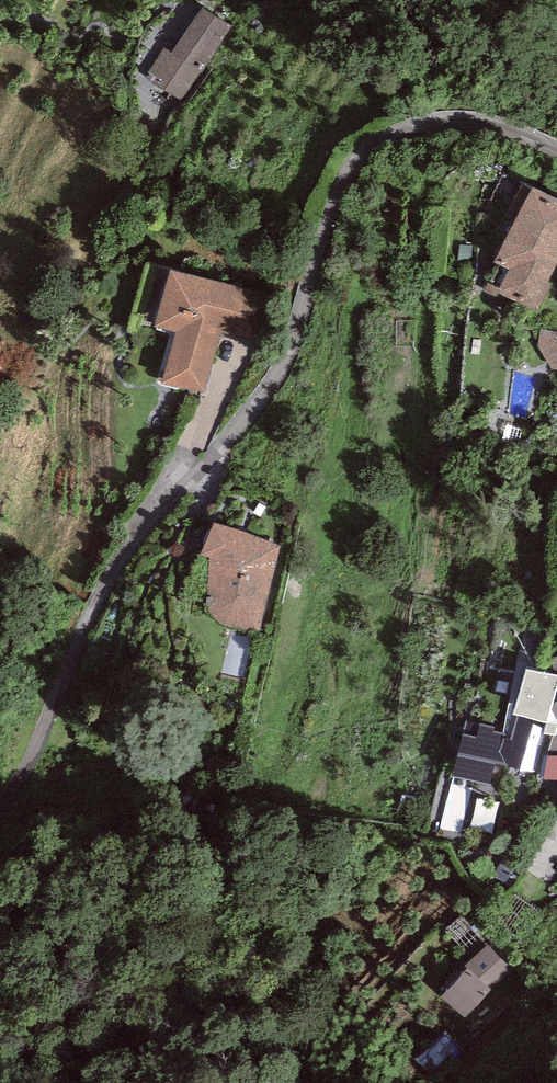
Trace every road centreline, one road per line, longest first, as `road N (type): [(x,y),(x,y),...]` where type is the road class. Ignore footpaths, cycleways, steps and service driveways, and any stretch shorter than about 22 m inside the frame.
road 1 (residential): [(556,149),(504,129),(445,123),(391,136),(356,160),(278,374),(131,547),(32,758),(0,807)]

